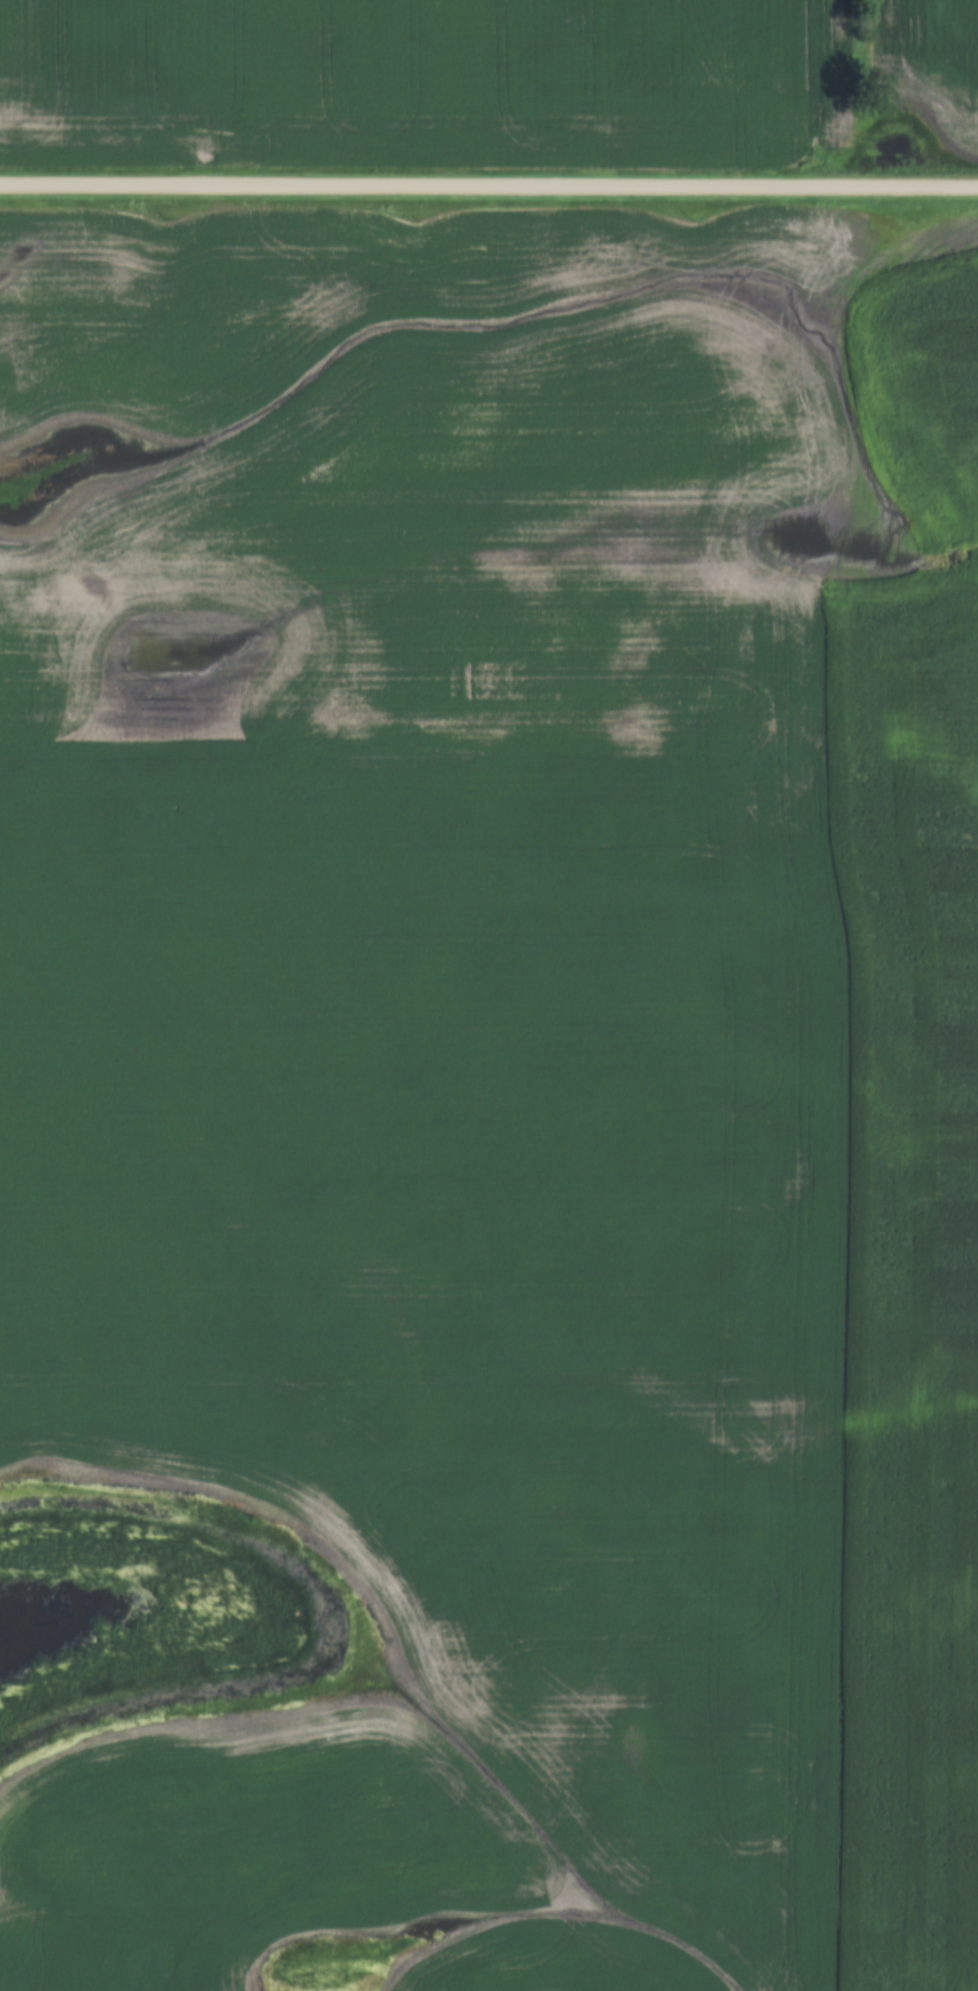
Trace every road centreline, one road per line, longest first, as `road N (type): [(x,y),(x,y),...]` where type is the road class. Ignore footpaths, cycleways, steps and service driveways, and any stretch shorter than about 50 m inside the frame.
road 1 (tertiary): [(0,189),(977,190)]

